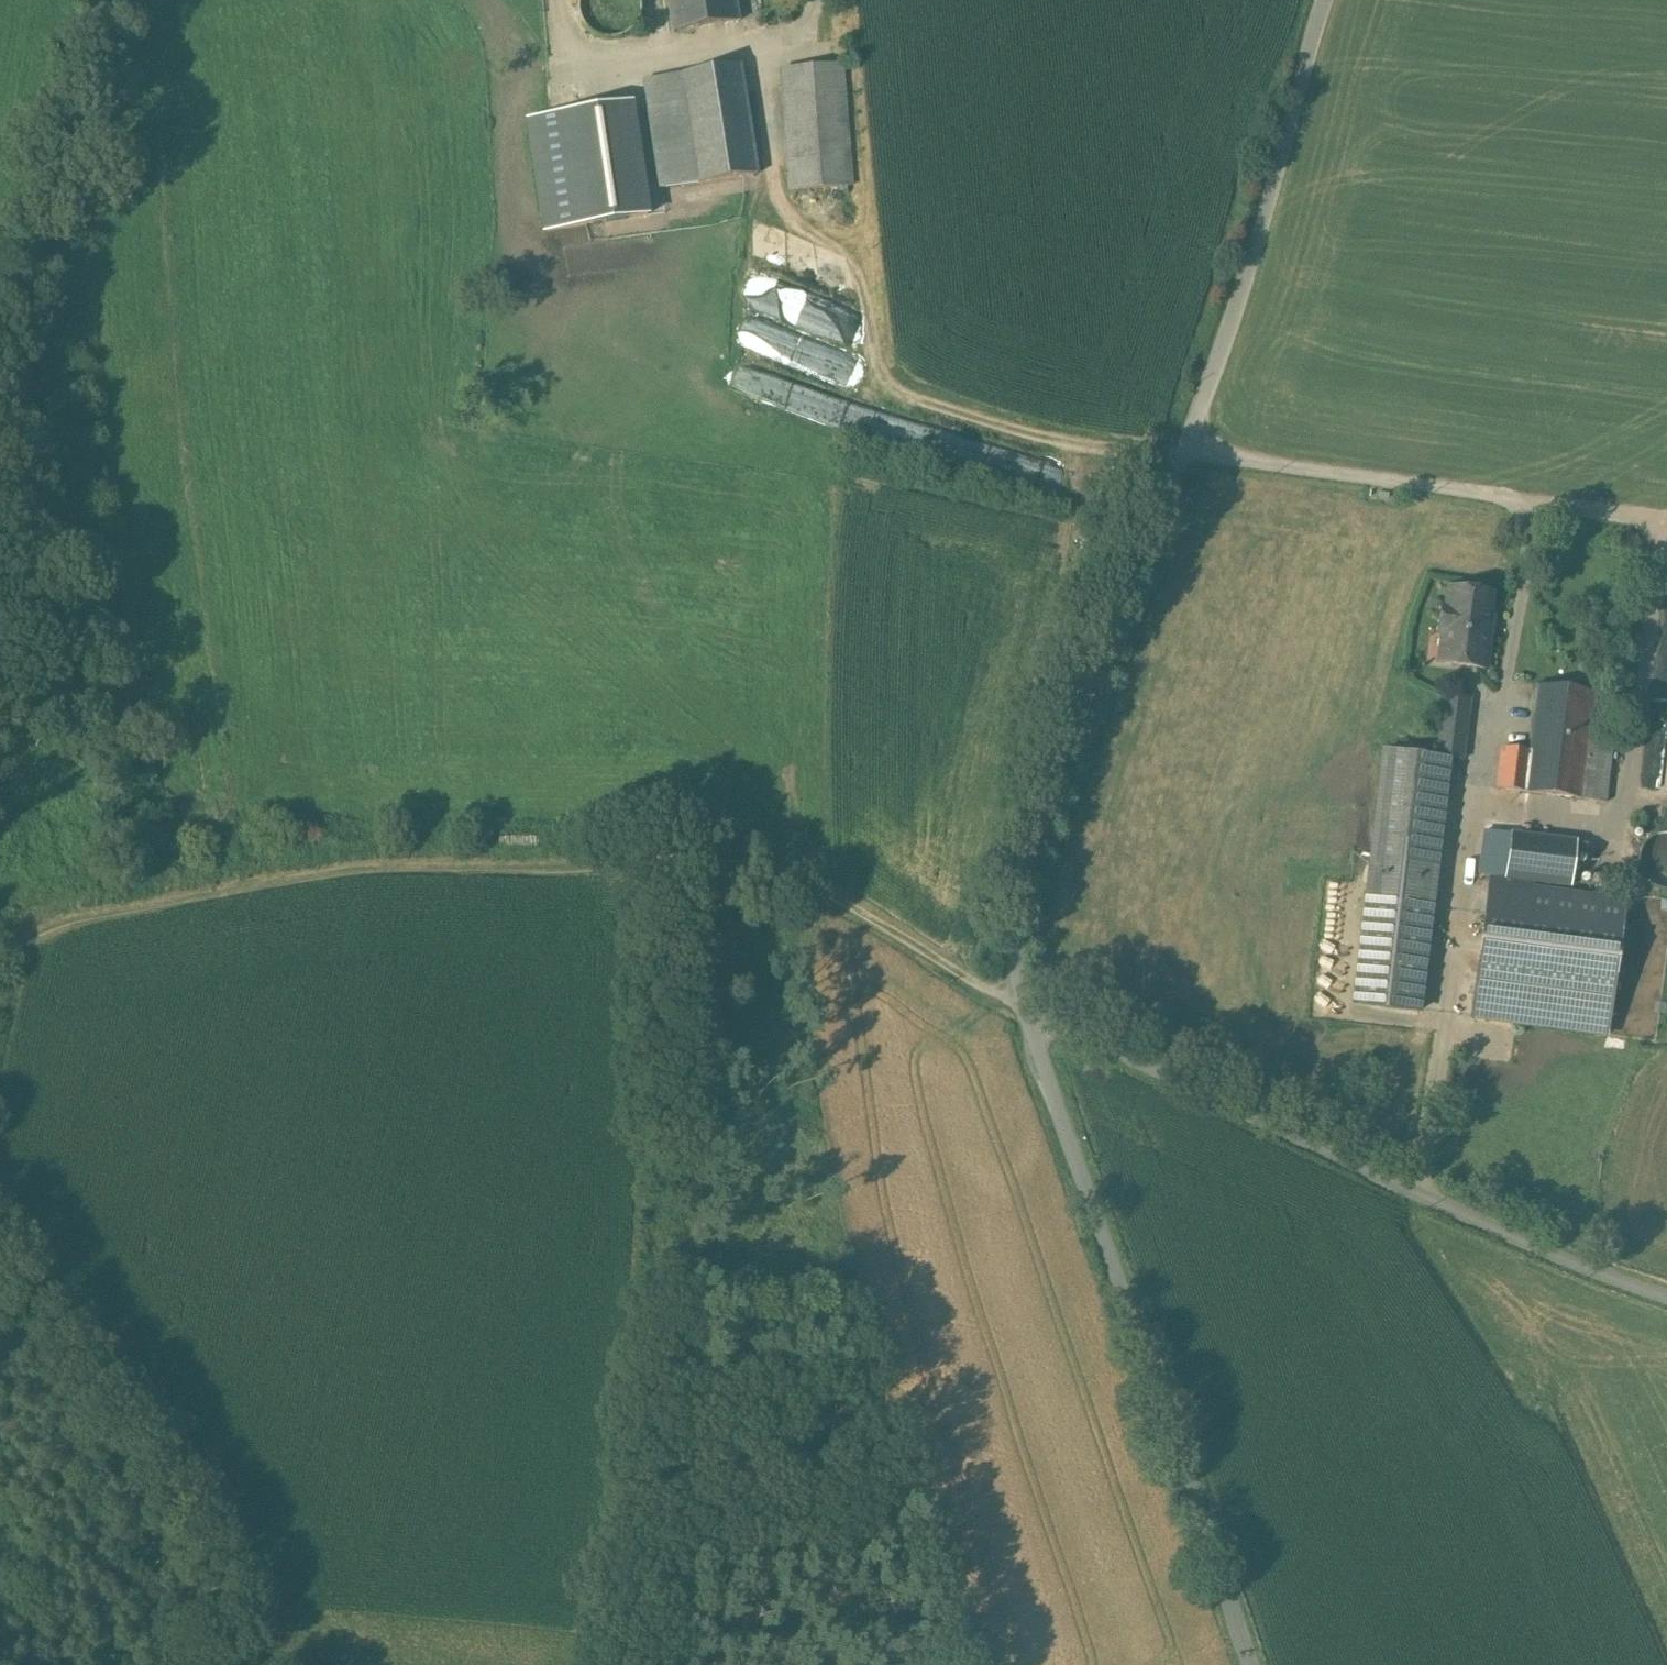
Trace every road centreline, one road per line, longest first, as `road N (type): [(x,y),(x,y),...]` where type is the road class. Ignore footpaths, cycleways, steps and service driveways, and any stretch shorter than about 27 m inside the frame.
road 1 (track): [(0,960),(11,946),(104,914),(375,868),(727,856),(807,878),(1026,1006)]
road 2 (unclassified): [(1324,0),(1187,450),(1025,857),(1007,948),(1026,1006)]
road 3 (unclassified): [(1666,1295),(1417,1192),(1026,1006)]
road 4 (unclassified): [(1026,1006),(1253,1664)]

